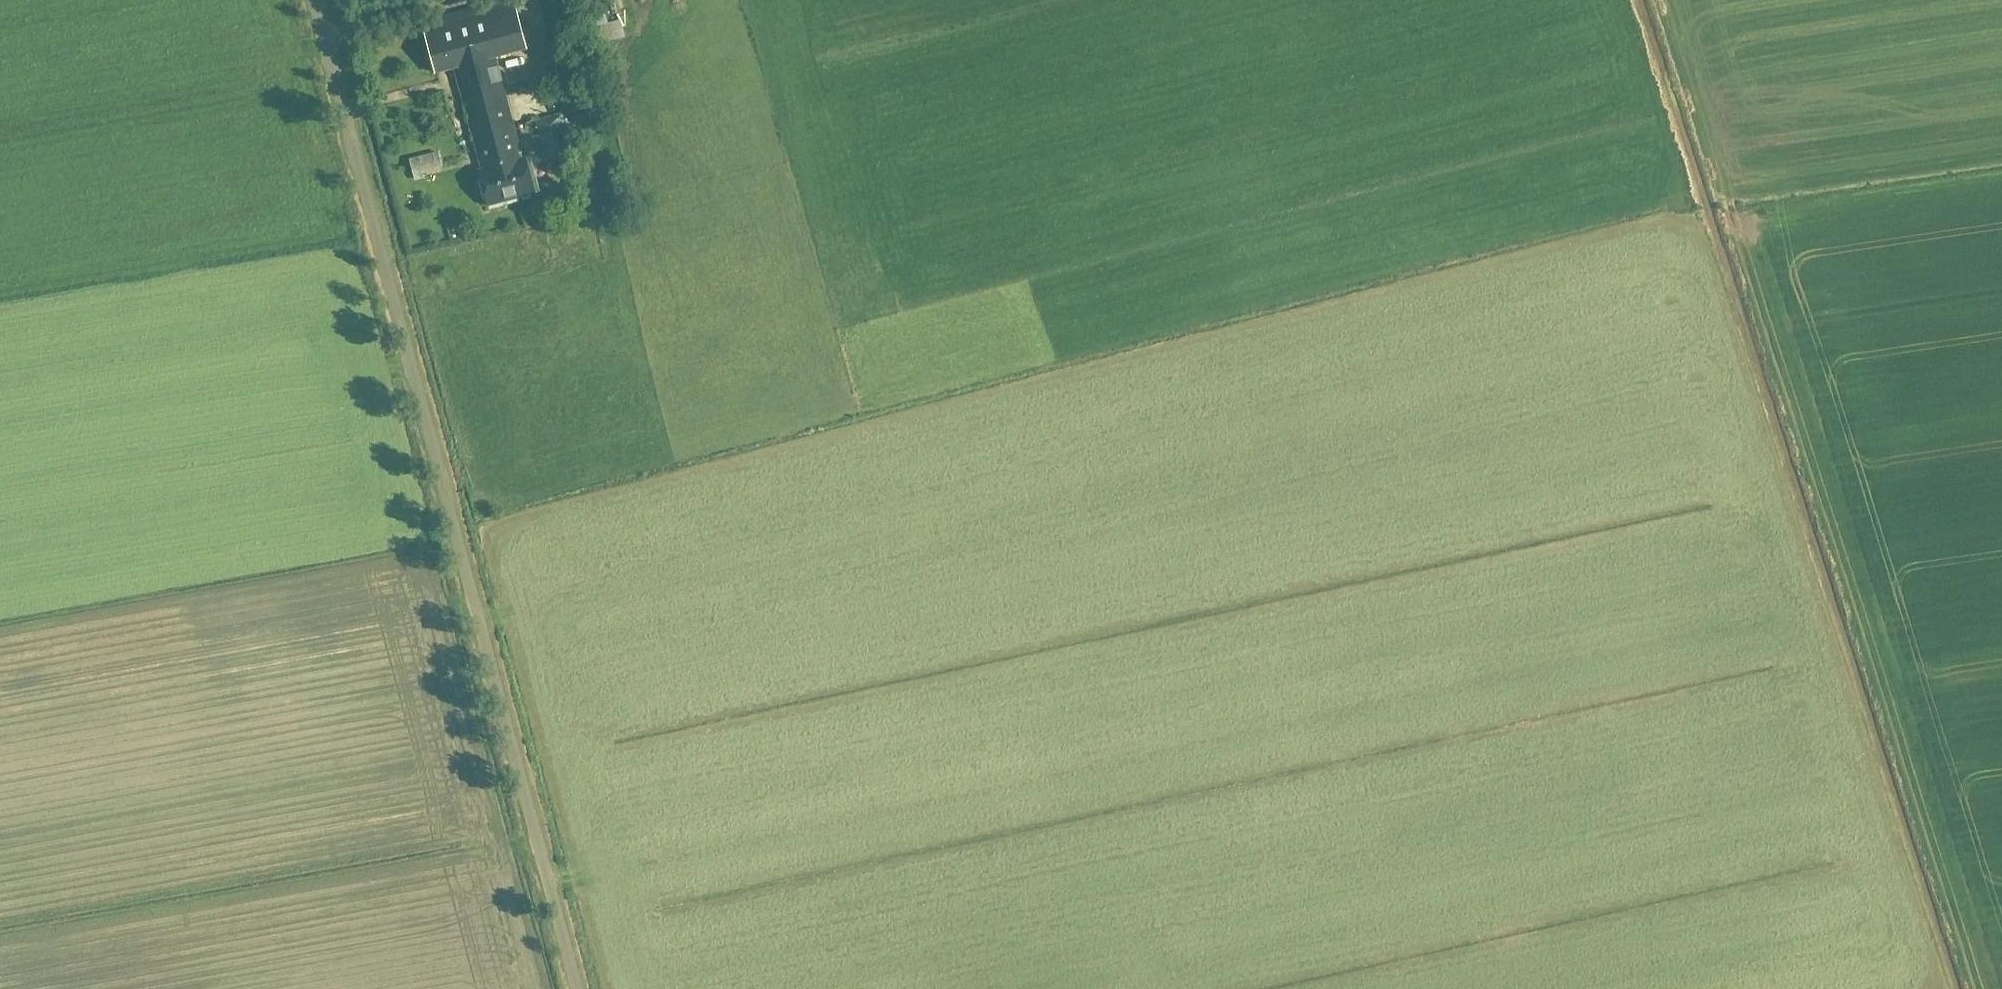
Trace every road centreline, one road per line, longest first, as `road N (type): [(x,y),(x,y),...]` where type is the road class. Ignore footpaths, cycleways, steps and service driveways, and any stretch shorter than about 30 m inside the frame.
road 1 (unclassified): [(578,988),(317,0)]

